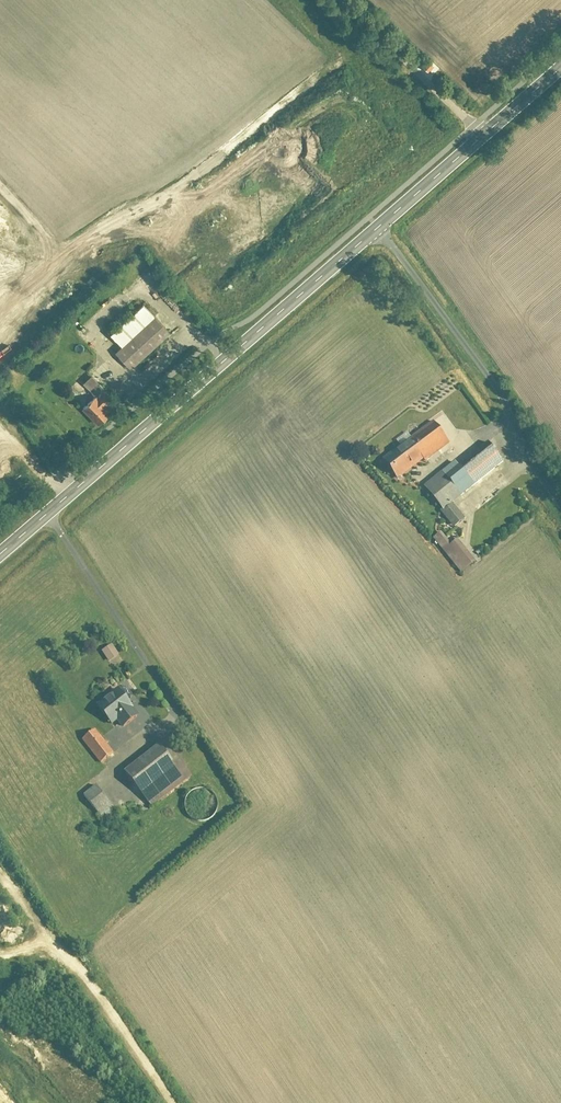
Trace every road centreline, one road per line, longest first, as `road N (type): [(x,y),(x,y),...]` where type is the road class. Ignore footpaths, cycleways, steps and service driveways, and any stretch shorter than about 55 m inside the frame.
road 1 (tertiary): [(0,557),(379,229)]
road 2 (unclassified): [(560,508),(481,367),(379,229)]
road 3 (unclassified): [(483,139),(342,0)]
road 4 (tertiary): [(379,229),(483,139)]

